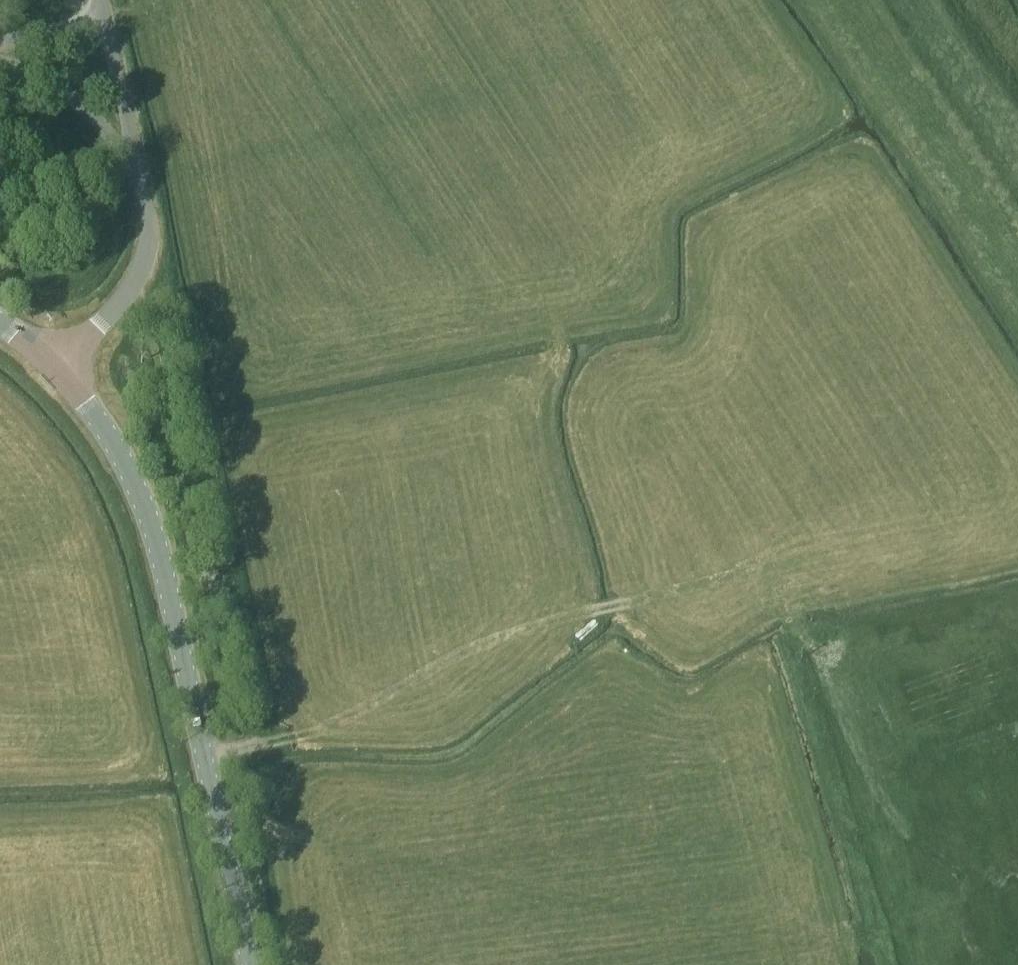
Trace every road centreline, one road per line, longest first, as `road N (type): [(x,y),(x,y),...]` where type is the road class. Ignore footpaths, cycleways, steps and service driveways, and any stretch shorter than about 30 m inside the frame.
road 1 (tertiary): [(248,964),(161,561),(110,443),(58,367)]
road 2 (unclassified): [(58,367),(130,288),(144,256),(137,167),(100,0)]

